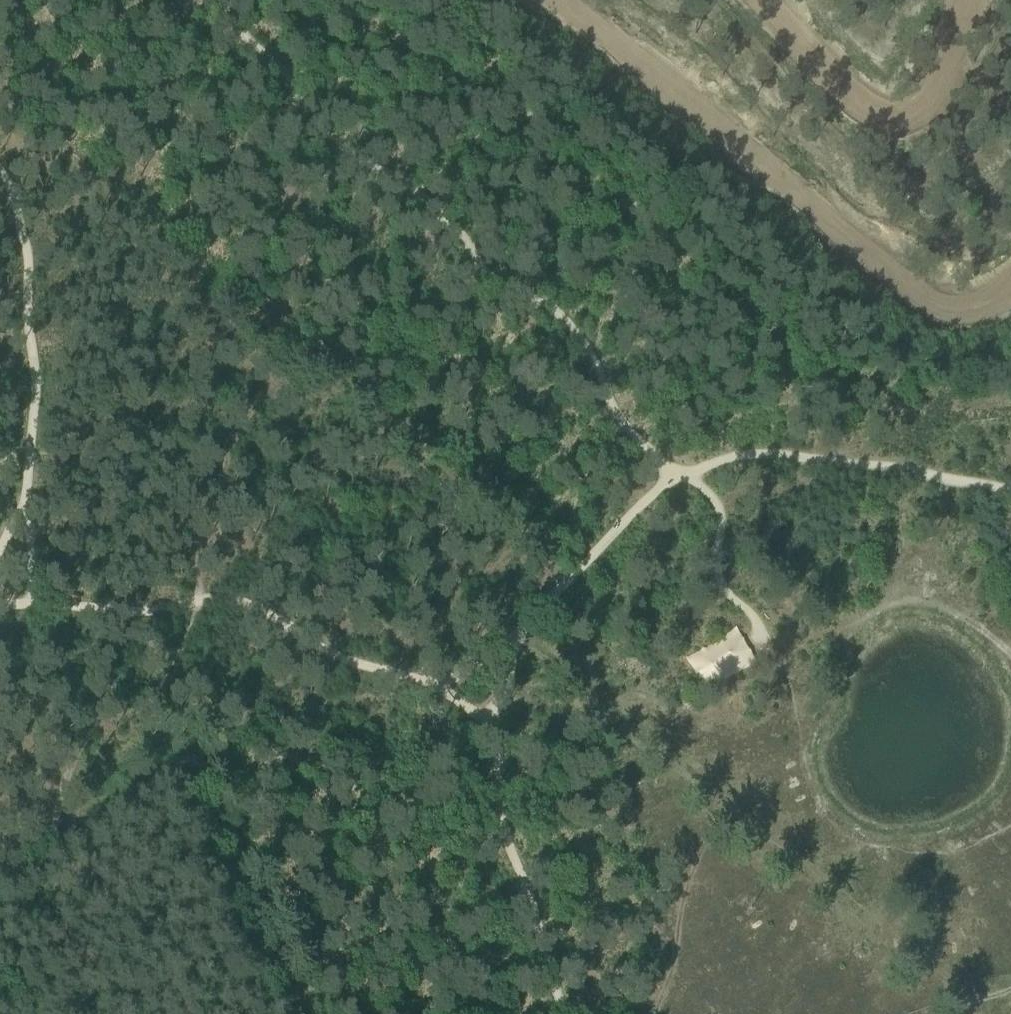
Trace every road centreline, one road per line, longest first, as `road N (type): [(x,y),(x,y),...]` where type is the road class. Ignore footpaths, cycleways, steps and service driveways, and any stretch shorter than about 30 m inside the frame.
road 1 (track): [(564,1013),(497,820),(493,726),(438,688),(369,668),(225,600),(158,613),(0,608)]
road 2 (track): [(72,767),(87,740),(144,709),(167,681),(197,616),(200,535),(288,211),(292,81)]
road 3 (track): [(1010,493),(744,454),(675,474),(610,533),(520,639),(438,688)]
road 4 (track): [(675,474),(626,427),(595,359),(559,314),(521,301),(414,197),(323,133),(236,0)]
road 5 (track): [(318,1013),(210,780),(176,766),(51,849)]
road 6 (track): [(0,169),(27,256),(33,605)]
road 7 (track): [(675,474),(717,510),(722,584),(757,627),(761,645)]

